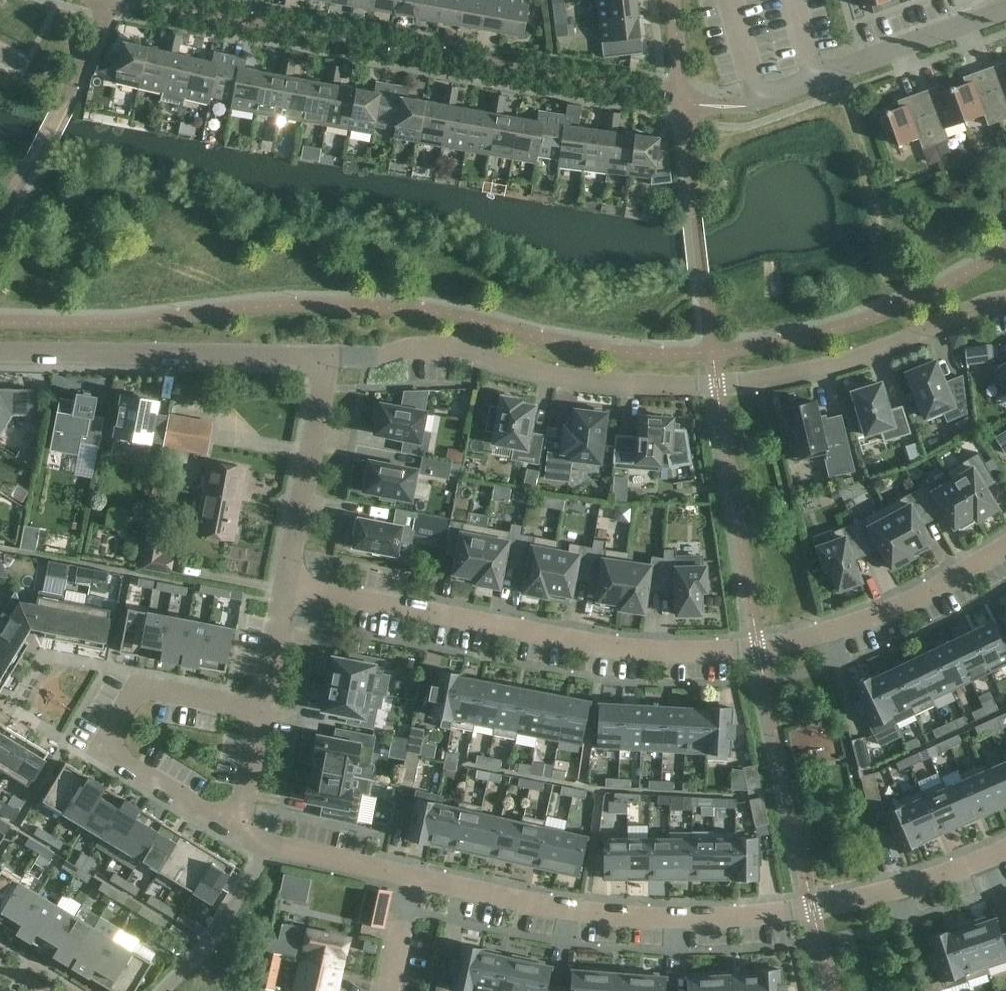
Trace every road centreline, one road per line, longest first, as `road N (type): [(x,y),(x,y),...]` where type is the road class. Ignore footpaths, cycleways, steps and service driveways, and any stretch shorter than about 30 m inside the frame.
road 1 (residential): [(242,833),(301,854),(570,909),(710,917),(812,909),(899,891),(1005,850)]
road 2 (residential): [(286,586),(638,651),(729,651),(820,634),(903,606),(1005,545)]
road 3 (residential): [(326,357),(451,351),(599,381),(715,383),(869,354),(1005,300)]
road 4 (residential): [(261,709),(143,688),(112,739),(127,766),(242,833)]
road 5 (residential): [(0,355),(326,357)]
road 6 (residential): [(758,103),(1005,10)]
road 7 (residential): [(286,586),(326,357)]
road 8 (residential): [(261,709),(286,586)]
road 9 (residential): [(242,833),(261,709)]

